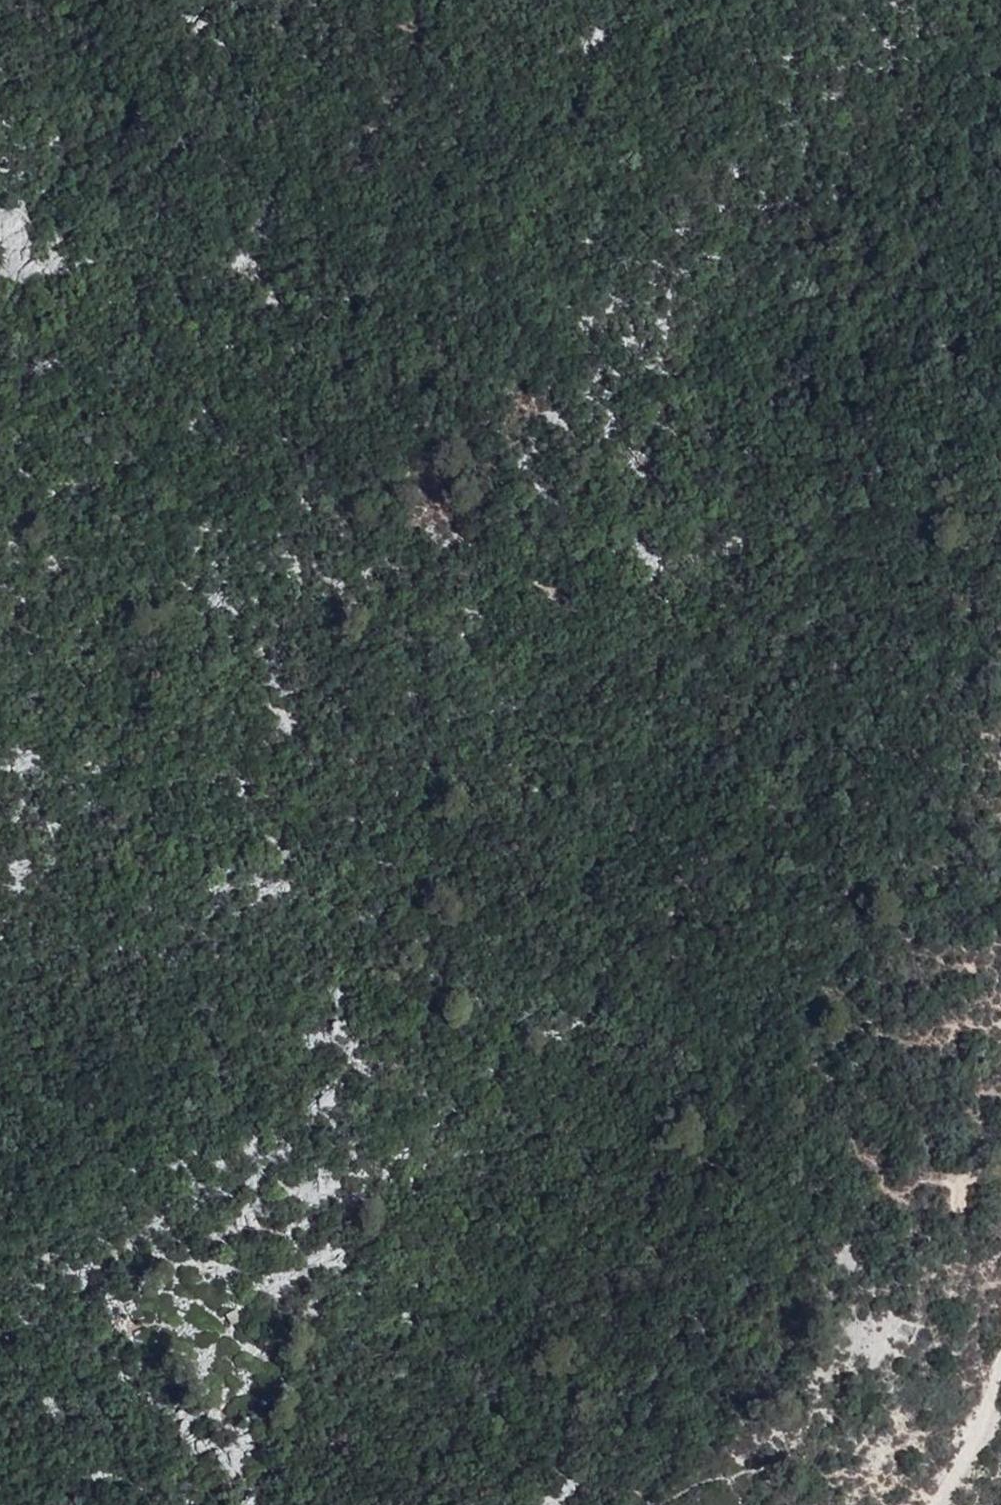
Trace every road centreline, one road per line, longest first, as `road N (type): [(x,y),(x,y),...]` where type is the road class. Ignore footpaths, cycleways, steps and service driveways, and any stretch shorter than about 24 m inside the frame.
road 1 (track): [(943,1504),(1000,1382)]

